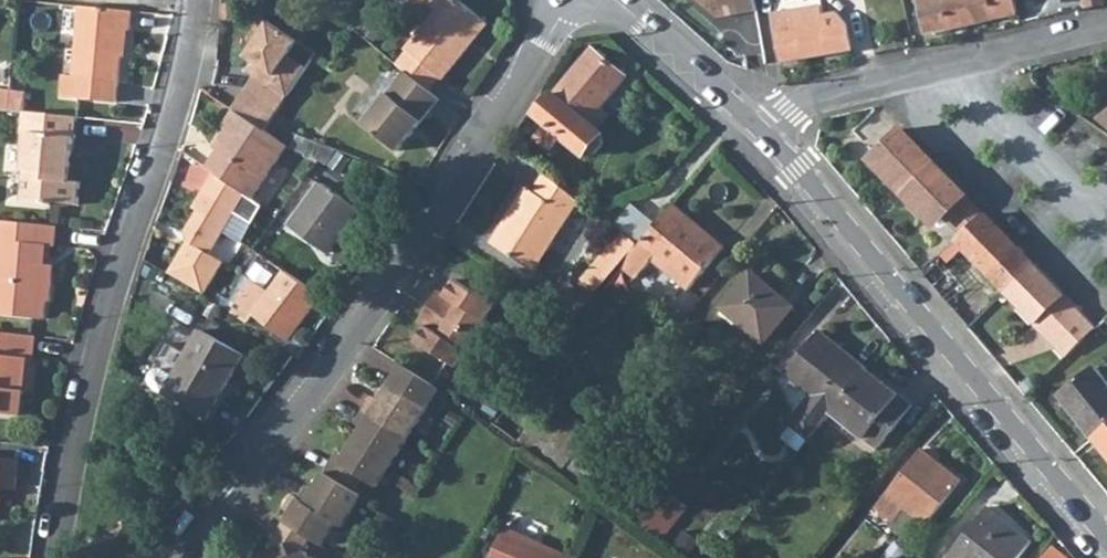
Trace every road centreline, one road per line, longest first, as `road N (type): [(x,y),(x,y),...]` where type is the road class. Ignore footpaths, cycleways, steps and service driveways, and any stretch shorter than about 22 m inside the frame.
road 1 (residential): [(174,557),(361,316),(567,0)]
road 2 (residential): [(203,0),(113,297),(59,557)]
road 3 (tertiary): [(765,130),(1106,531)]
road 4 (residential): [(765,130),(823,95),(1106,26)]
road 5 (tertiary): [(620,0),(765,130)]

